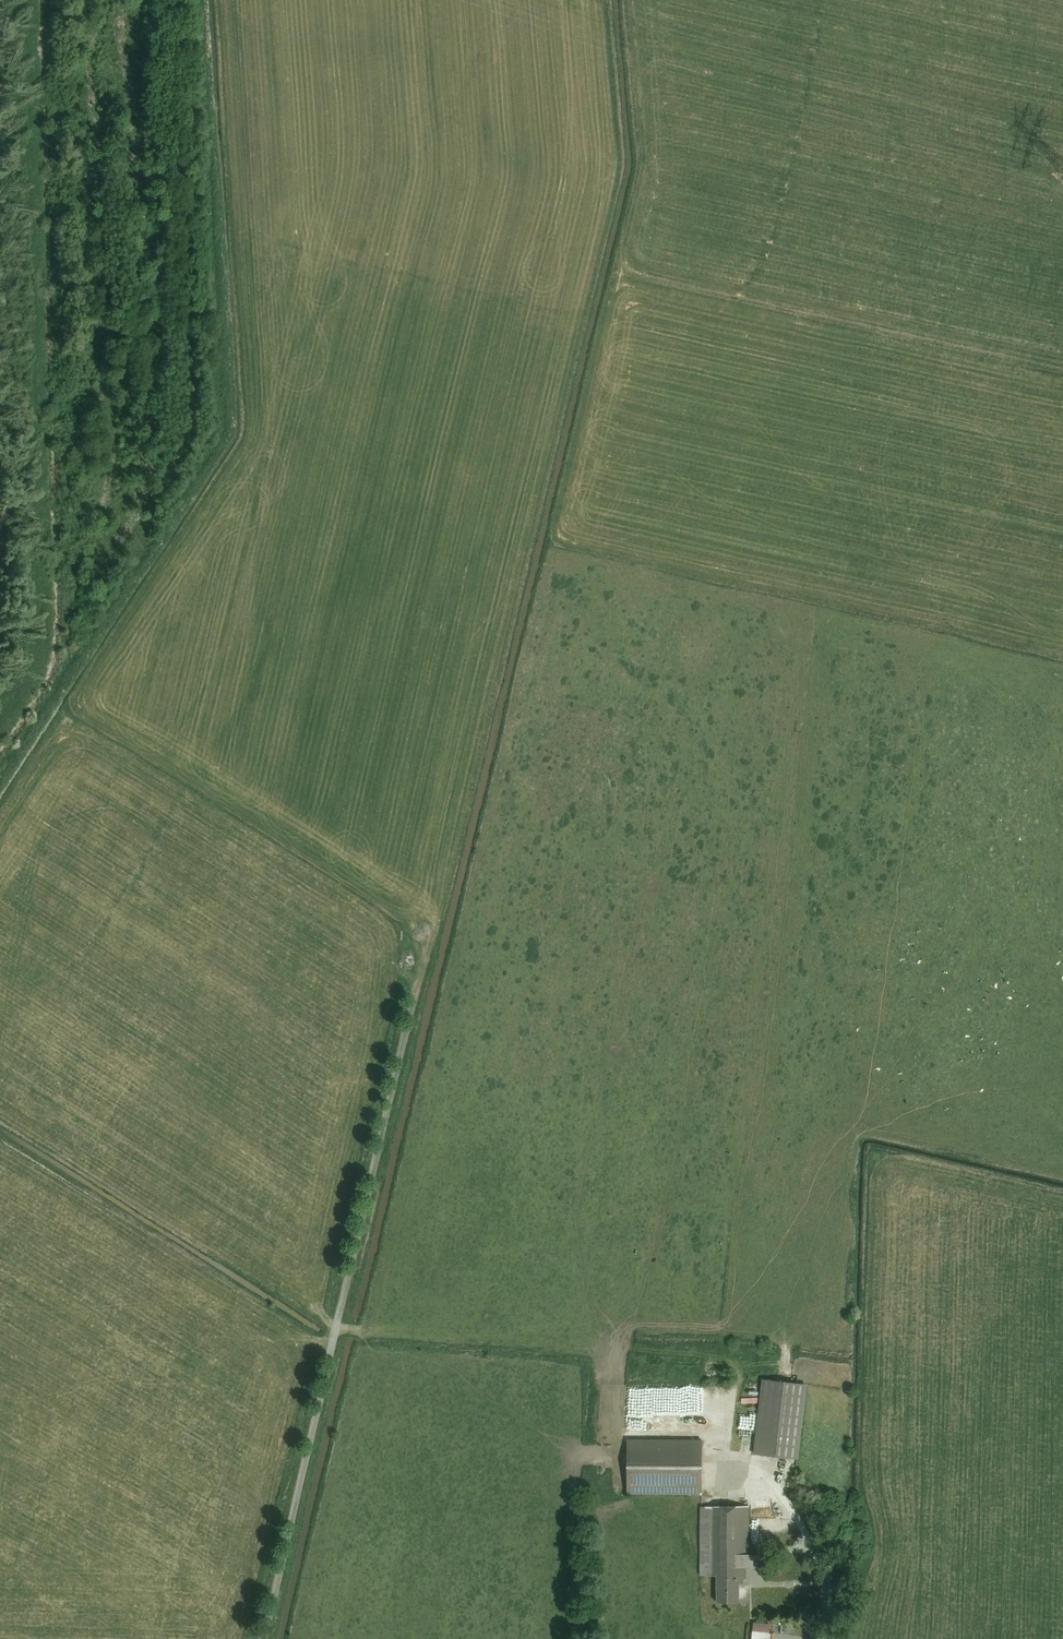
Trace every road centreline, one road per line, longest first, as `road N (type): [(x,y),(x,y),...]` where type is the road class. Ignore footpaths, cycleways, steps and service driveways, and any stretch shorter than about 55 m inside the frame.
road 1 (unclassified): [(264,1638),(328,1342)]

